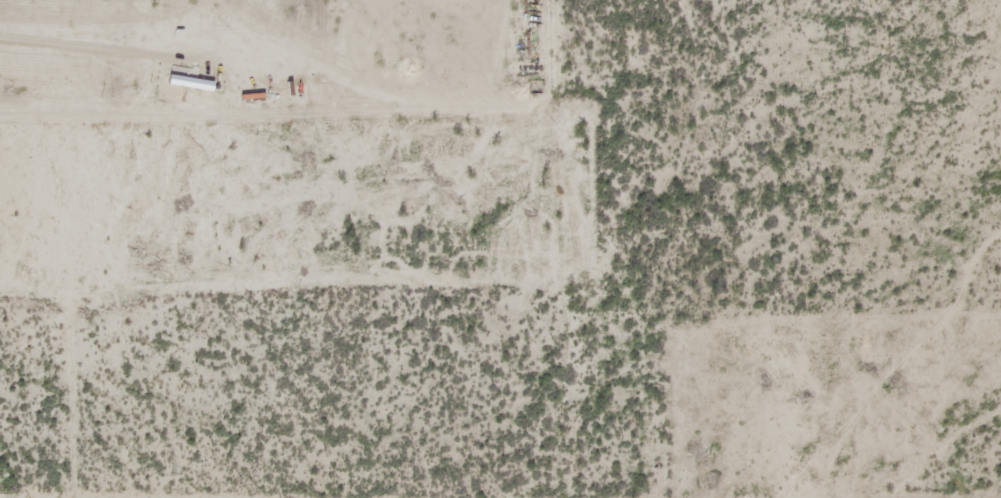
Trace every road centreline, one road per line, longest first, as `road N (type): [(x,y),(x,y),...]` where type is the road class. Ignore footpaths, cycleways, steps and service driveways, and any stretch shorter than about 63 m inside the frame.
road 1 (track): [(574,497),(563,66),(576,0)]

